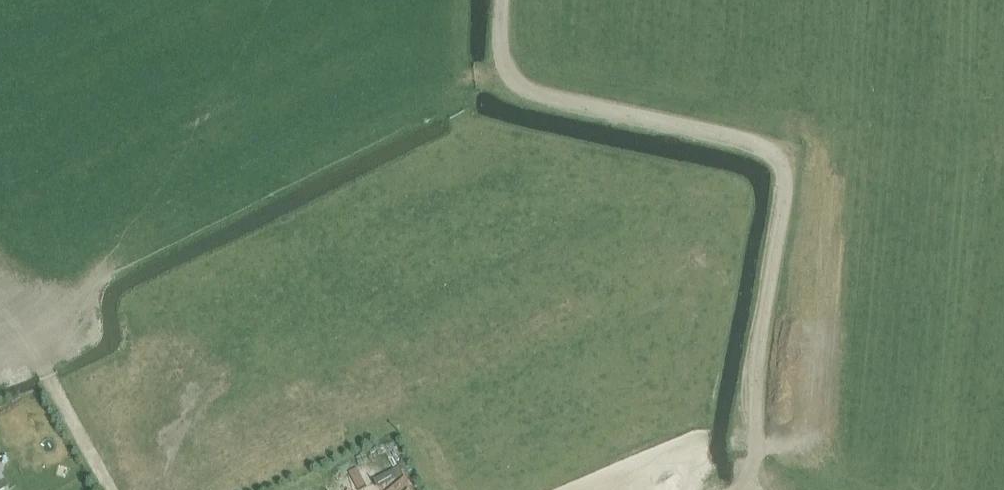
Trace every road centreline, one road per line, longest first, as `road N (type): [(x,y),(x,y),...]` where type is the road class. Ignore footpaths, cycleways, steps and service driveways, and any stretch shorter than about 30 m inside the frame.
road 1 (track): [(746,489),(785,177),(771,149),(507,83),(504,0)]

